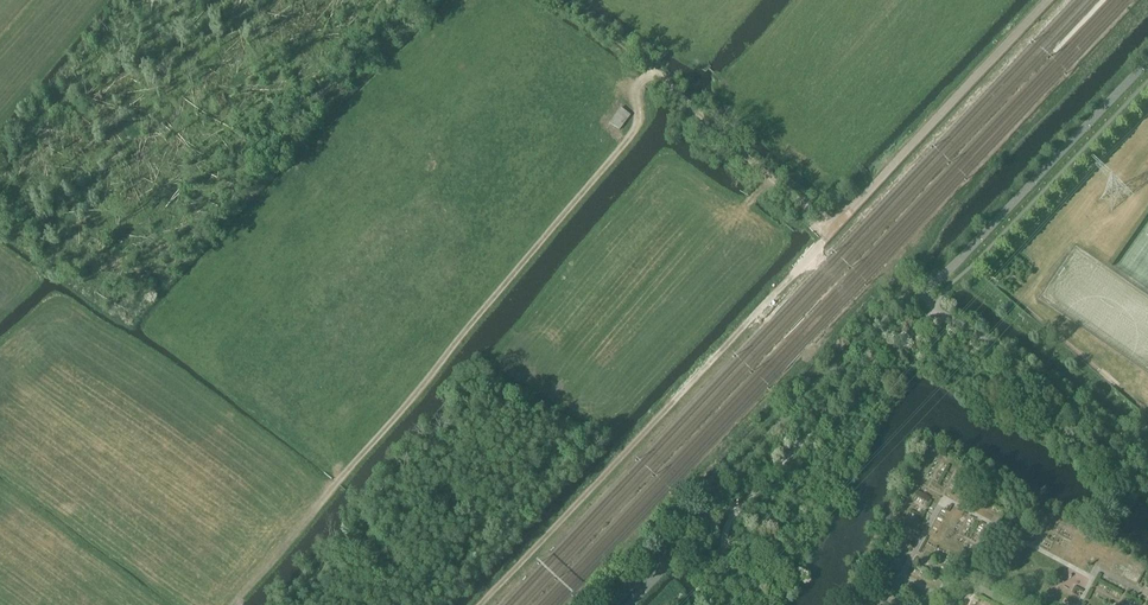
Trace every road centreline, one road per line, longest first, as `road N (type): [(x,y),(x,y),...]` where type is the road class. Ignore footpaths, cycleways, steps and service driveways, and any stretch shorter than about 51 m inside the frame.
road 1 (track): [(651,70),(635,95),(639,119),(626,143),(235,604)]
road 2 (track): [(482,604),(824,240)]
road 3 (track): [(833,229),(559,0)]

